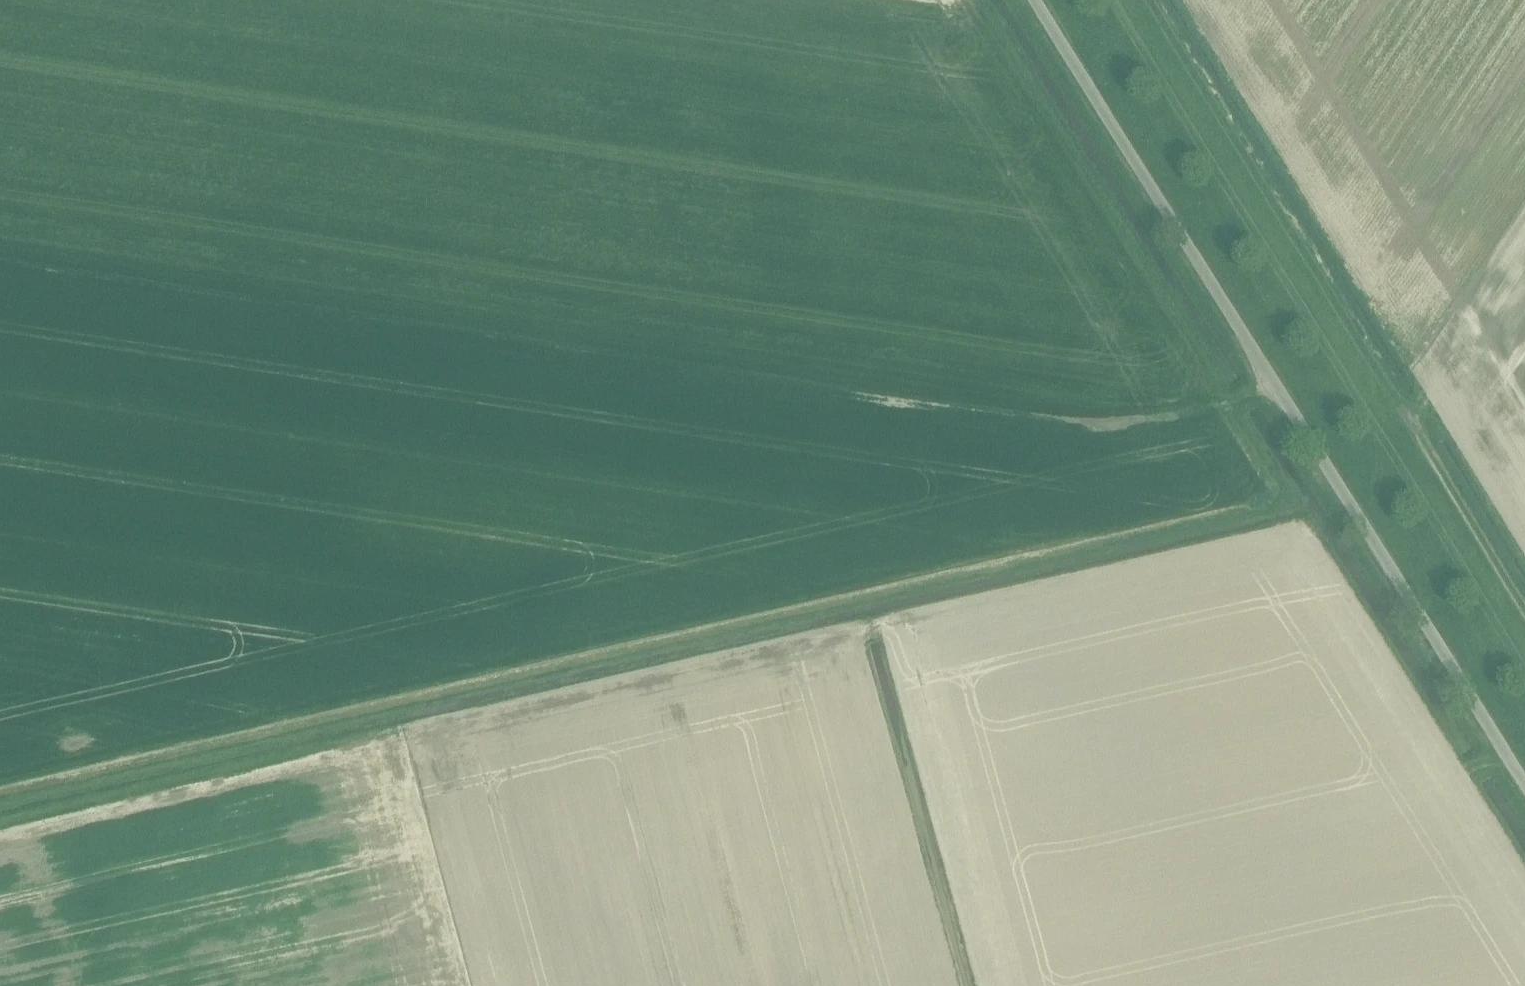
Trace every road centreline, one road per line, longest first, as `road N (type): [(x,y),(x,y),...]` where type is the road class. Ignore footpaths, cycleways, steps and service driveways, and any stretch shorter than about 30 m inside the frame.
road 1 (unclassified): [(1524,785),(1034,0)]

